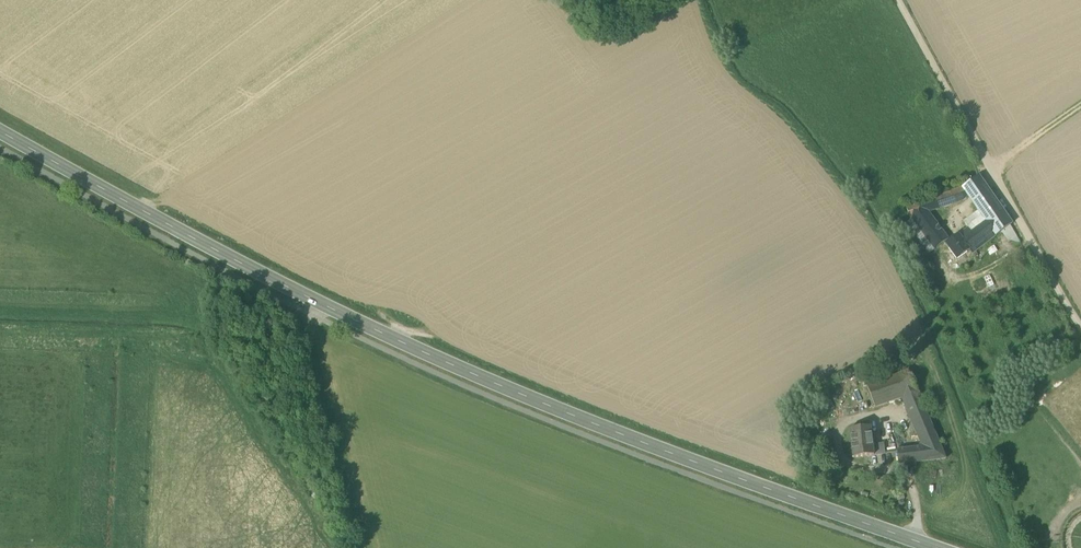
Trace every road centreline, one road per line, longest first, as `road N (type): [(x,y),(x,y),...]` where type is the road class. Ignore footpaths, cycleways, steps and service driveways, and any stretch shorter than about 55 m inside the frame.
road 1 (secondary): [(937,547),(546,405),(315,301),(0,129)]
road 2 (unclassified): [(899,0),(1080,325)]
road 3 (track): [(315,301),(310,315),(364,547)]

